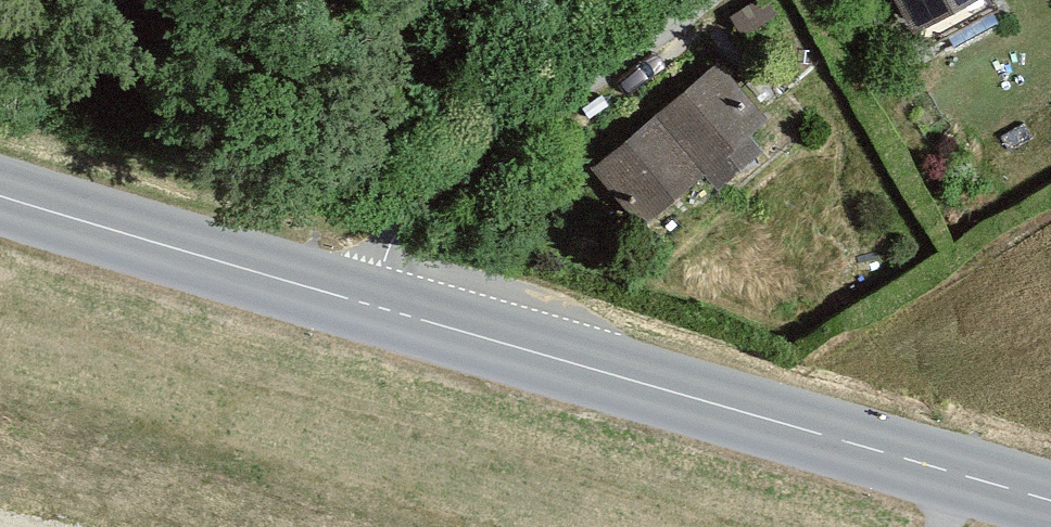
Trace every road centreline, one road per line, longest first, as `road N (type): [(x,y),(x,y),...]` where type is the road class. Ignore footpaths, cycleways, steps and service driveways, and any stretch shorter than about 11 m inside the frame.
road 1 (secondary): [(364,304),(1050,502)]
road 2 (residential): [(689,0),(401,235),(364,304)]
road 3 (secondary): [(0,194),(364,304)]

